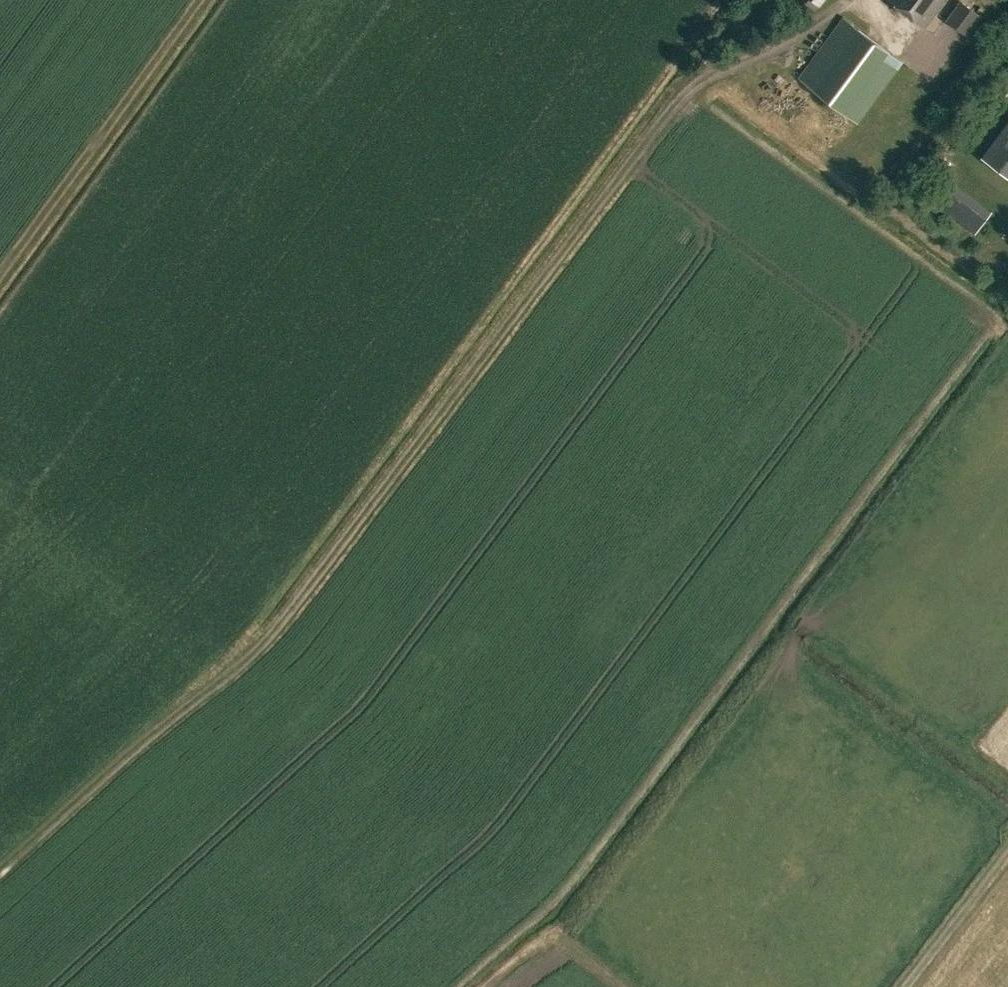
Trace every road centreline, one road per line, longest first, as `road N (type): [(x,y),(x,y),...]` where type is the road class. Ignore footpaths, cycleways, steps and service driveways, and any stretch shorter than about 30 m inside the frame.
road 1 (track): [(201,0),(0,275)]

